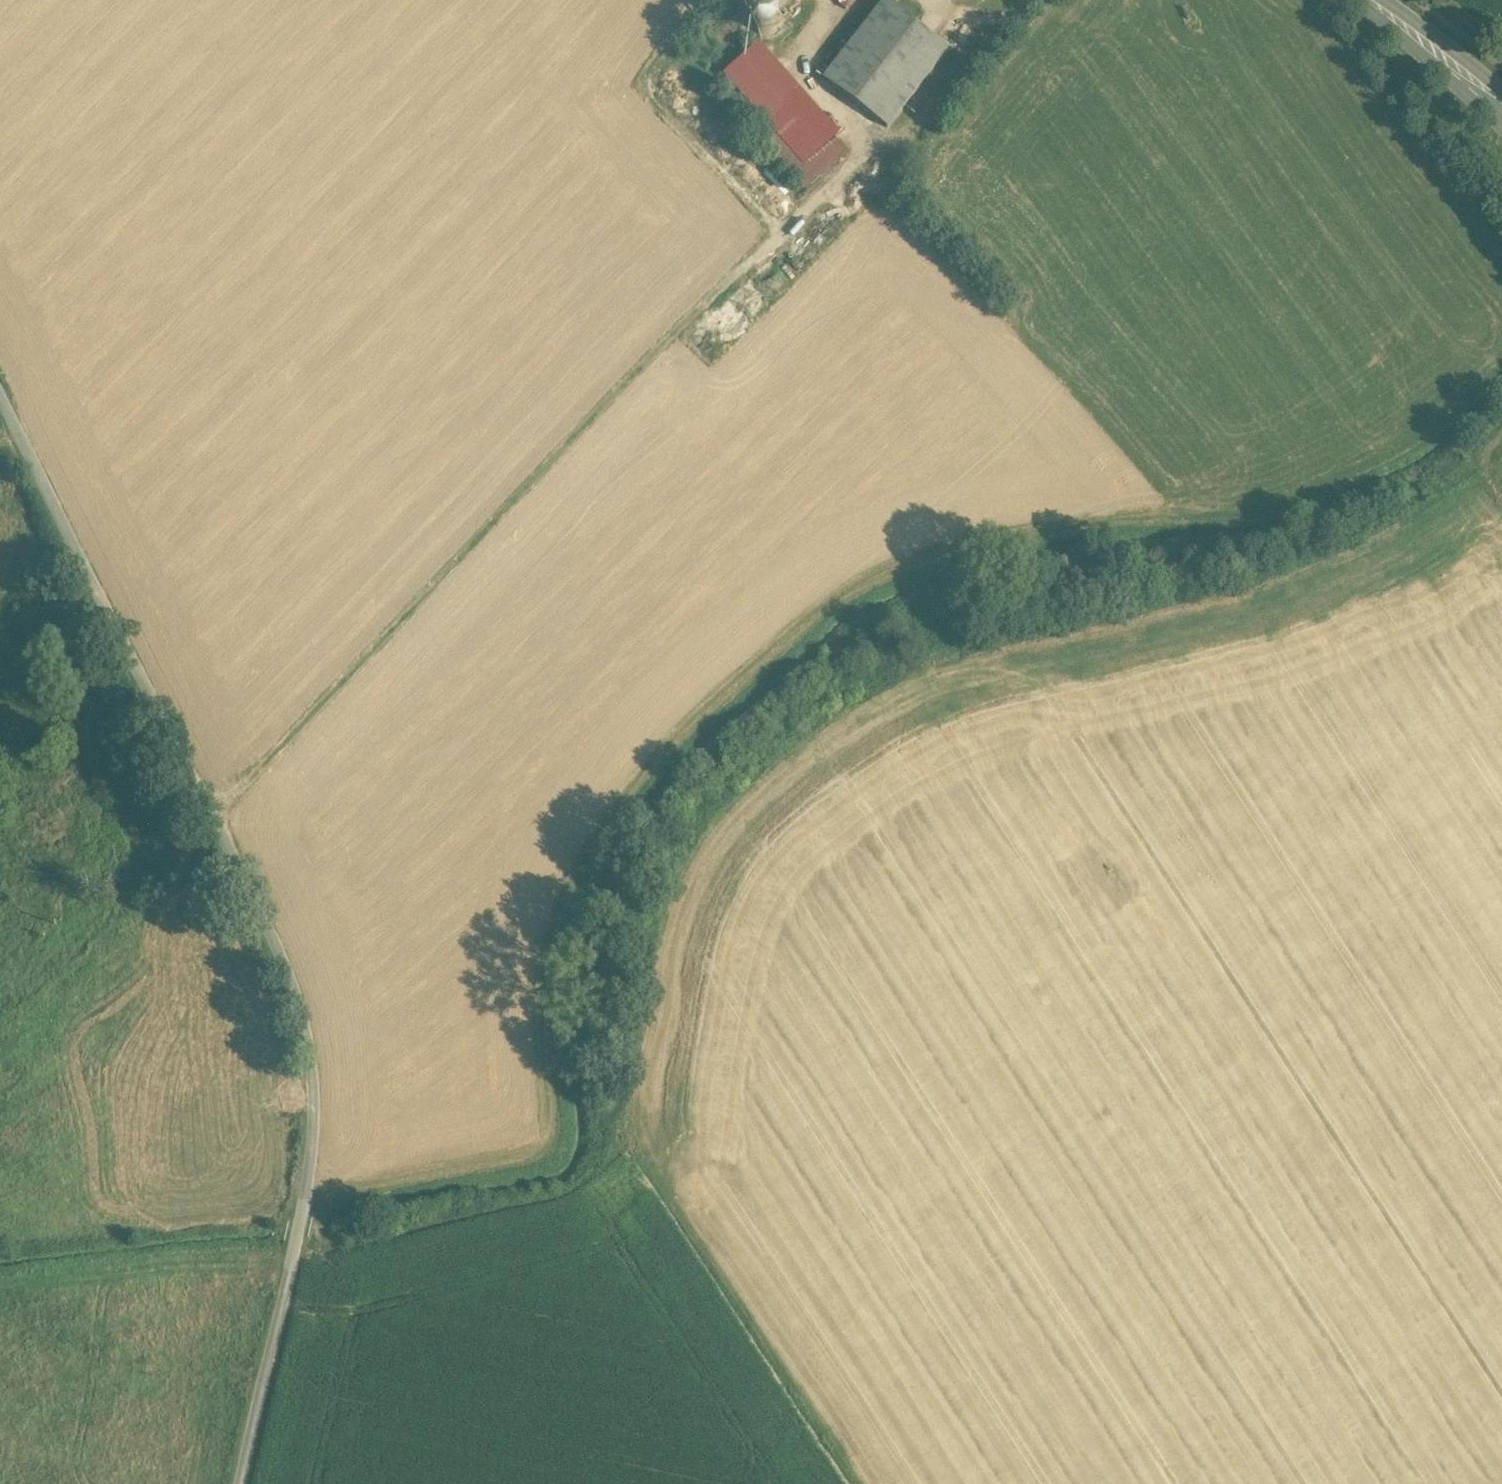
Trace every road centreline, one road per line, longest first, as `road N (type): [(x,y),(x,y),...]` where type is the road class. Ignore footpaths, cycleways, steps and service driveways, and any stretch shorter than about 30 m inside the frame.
road 1 (unclassified): [(0,407),(114,642),(217,829),(312,1052),(305,1191),(243,1483)]
road 2 (secondary): [(1501,110),(1367,0)]

